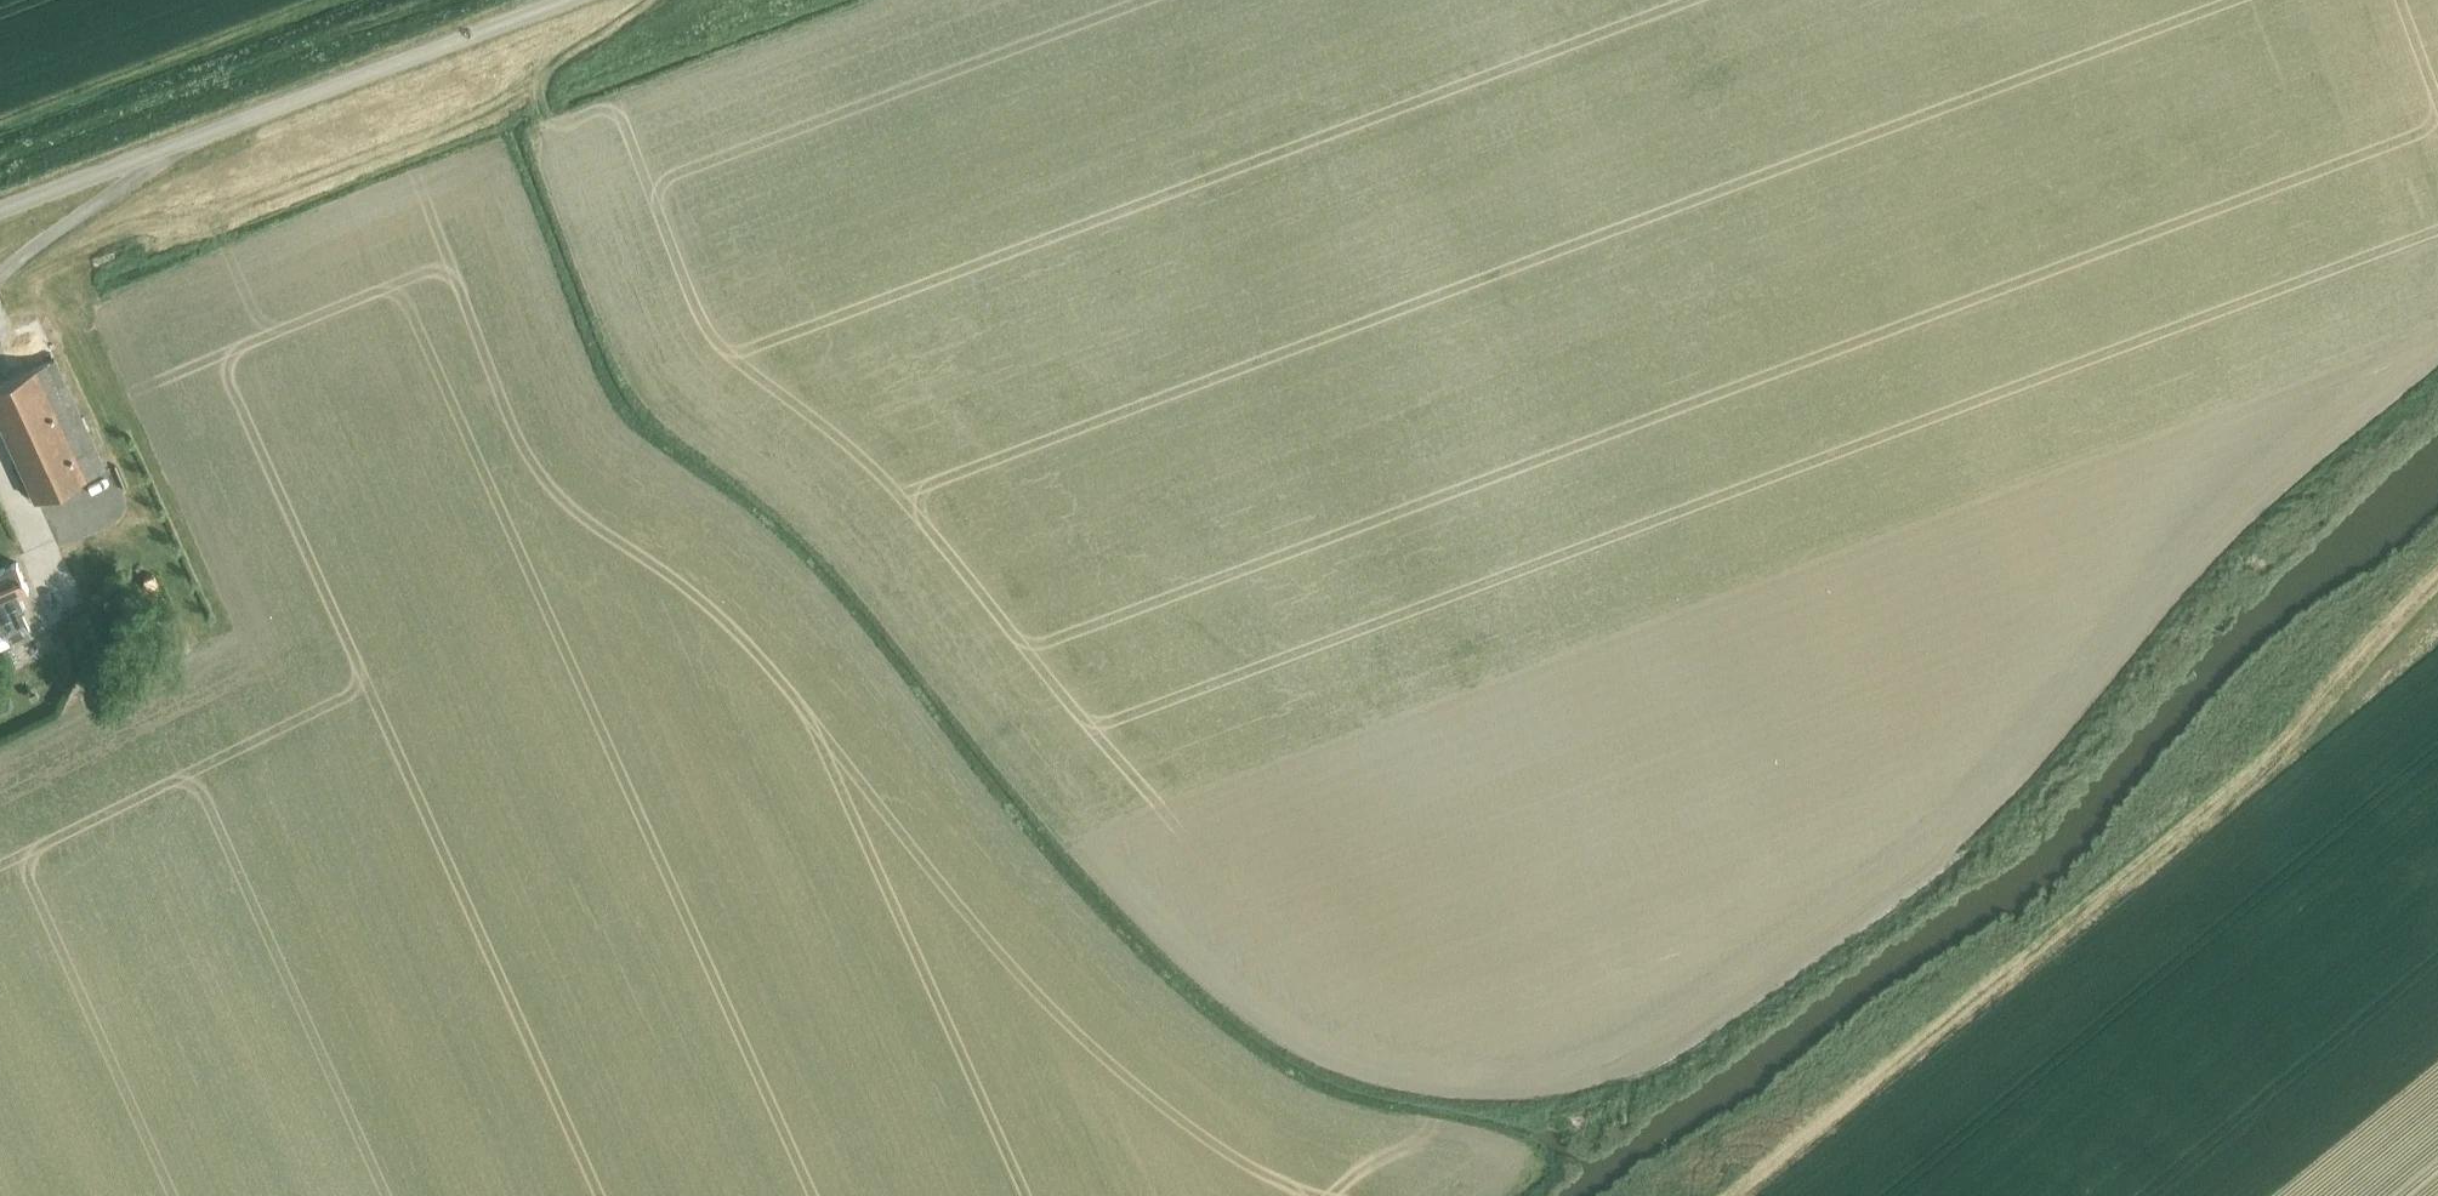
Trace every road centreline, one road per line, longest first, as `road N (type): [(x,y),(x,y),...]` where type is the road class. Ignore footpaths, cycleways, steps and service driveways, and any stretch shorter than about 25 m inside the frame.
road 1 (unclassified): [(565,0),(0,211)]

